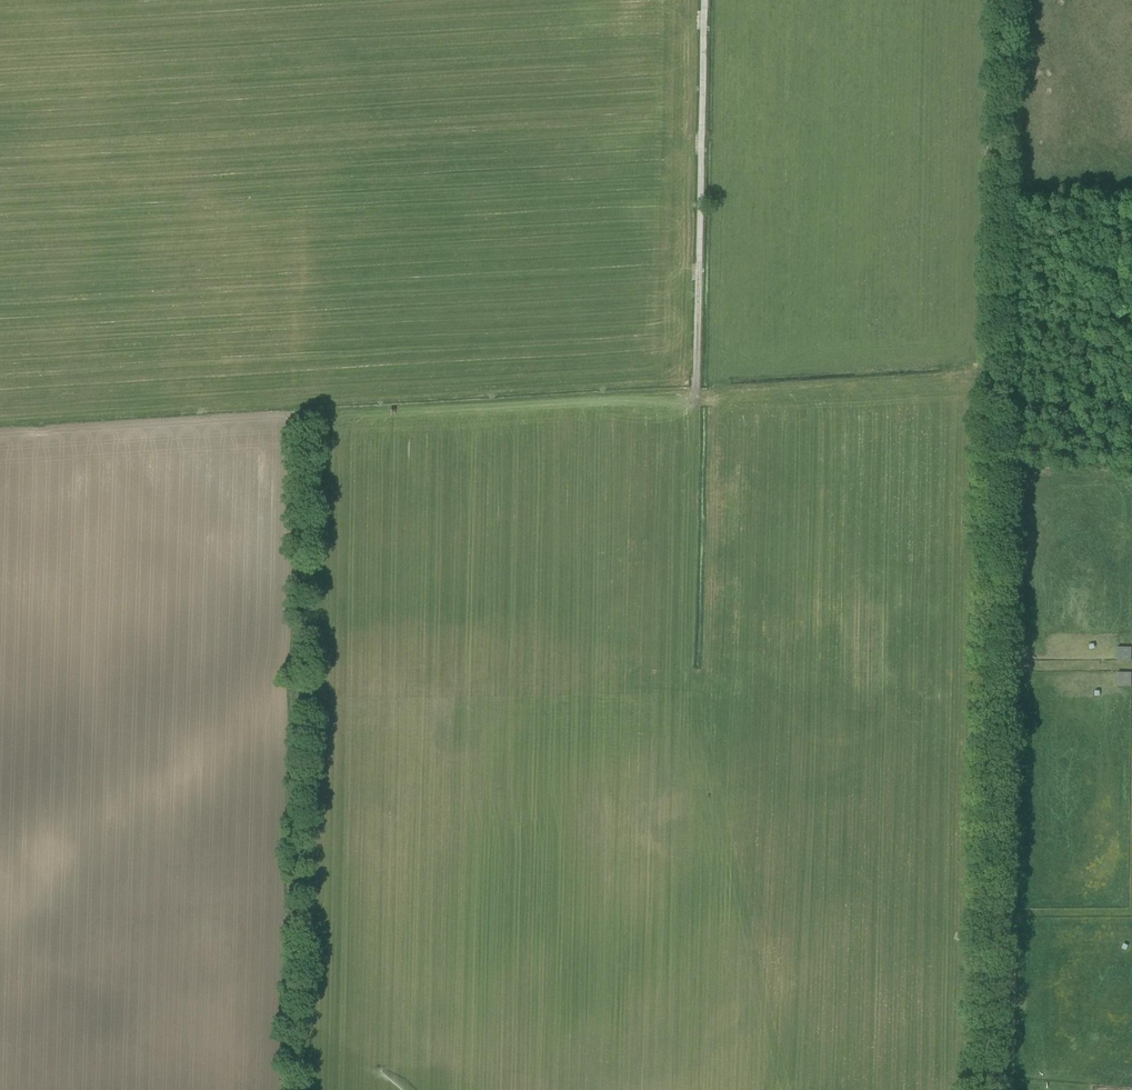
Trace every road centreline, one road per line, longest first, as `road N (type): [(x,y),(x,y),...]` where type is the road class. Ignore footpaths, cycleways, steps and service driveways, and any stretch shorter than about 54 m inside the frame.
road 1 (unclassified): [(991,1089),(1006,0)]

